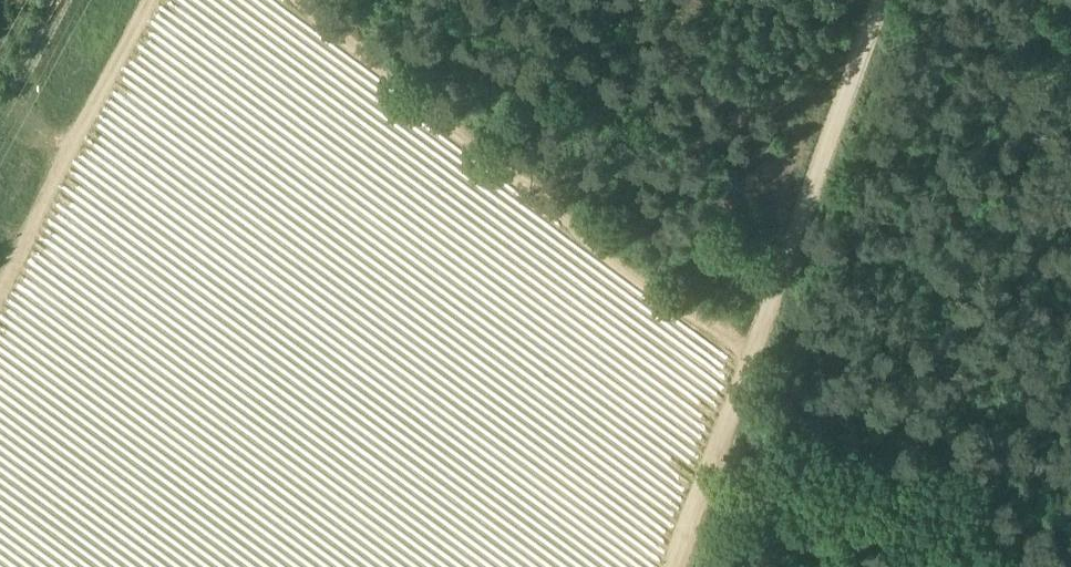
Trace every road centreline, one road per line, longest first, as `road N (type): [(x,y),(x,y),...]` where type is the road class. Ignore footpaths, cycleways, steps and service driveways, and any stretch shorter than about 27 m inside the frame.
road 1 (track): [(879,0),(674,566)]
road 2 (track): [(752,354),(636,273),(303,0)]
road 3 (track): [(152,0),(0,299)]

